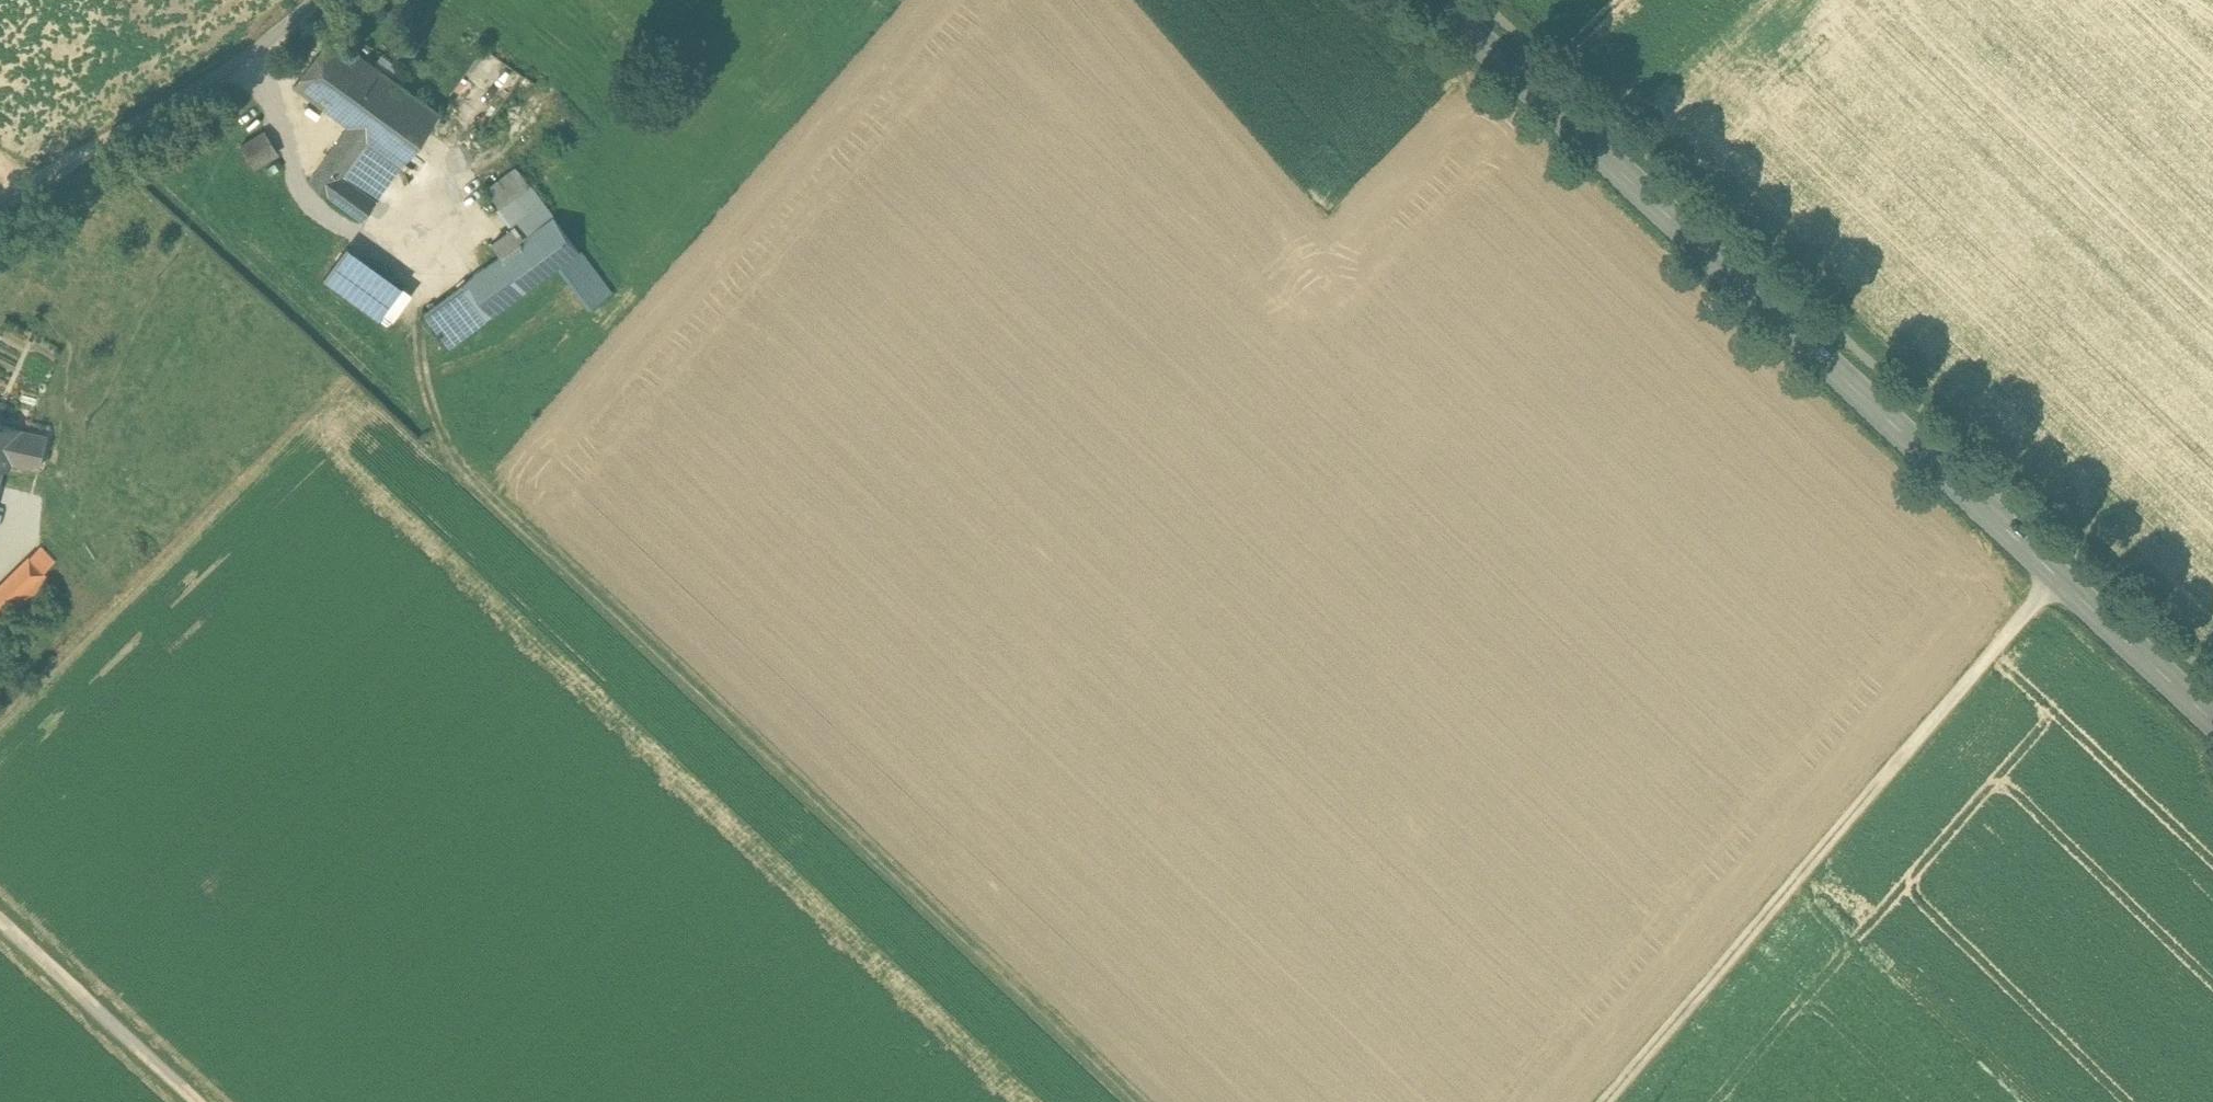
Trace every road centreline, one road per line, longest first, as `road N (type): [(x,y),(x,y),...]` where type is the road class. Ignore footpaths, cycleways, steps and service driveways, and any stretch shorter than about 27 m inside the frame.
road 1 (secondary): [(2212,721),(1438,0)]
road 2 (unclassified): [(314,0),(227,73),(0,204)]

